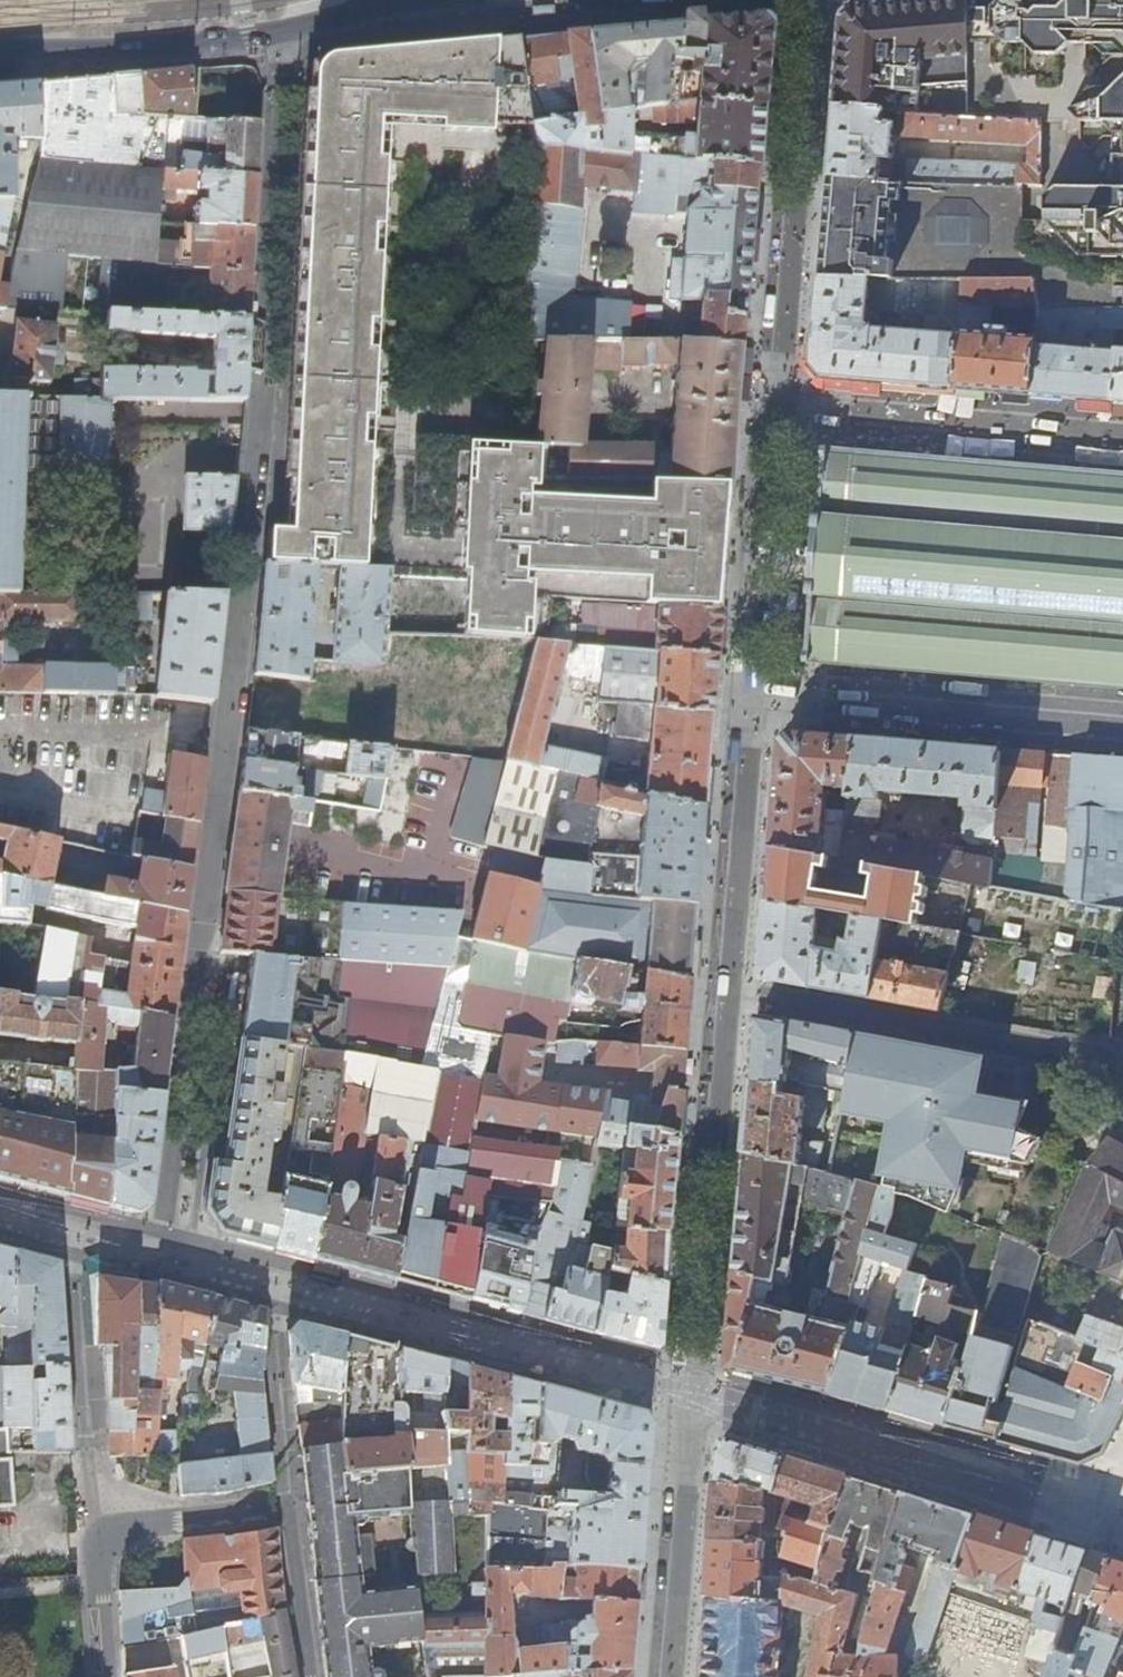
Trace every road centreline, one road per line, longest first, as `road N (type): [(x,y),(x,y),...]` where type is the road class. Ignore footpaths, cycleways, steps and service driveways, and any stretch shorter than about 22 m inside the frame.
road 1 (residential): [(693,1393),(718,991),(748,697)]
road 2 (residential): [(1102,1518),(693,1393)]
road 3 (residential): [(774,411),(812,0)]
road 4 (tertiary): [(0,51),(142,50),(385,17)]
road 5 (residential): [(748,697),(1122,733)]
road 6 (residential): [(1122,438),(774,411)]
road 7 (residential): [(748,697),(774,411)]
road 8 (residential): [(693,1393),(669,1676)]
road 9 (tertiary): [(385,17),(541,0)]
road 10 (residential): [(94,1526),(106,1676)]

